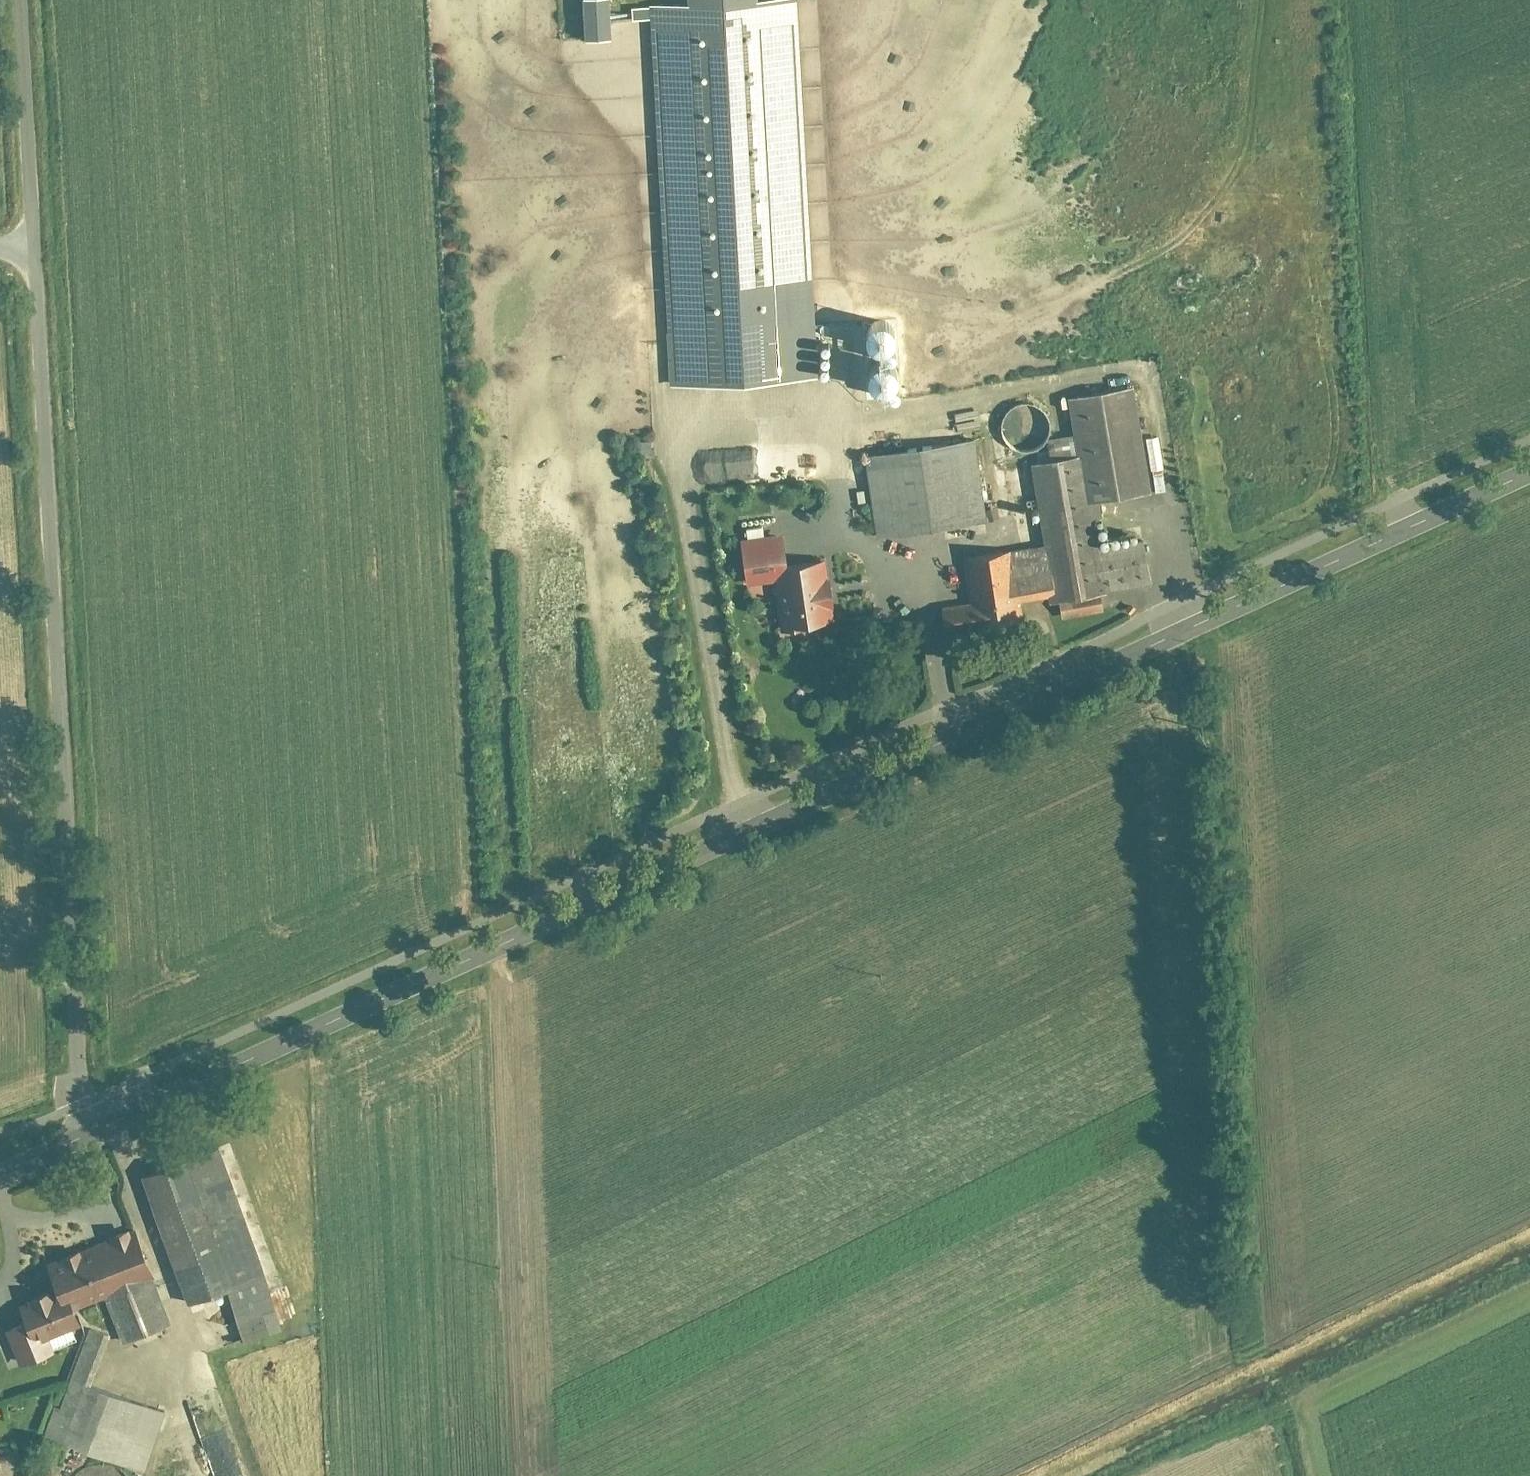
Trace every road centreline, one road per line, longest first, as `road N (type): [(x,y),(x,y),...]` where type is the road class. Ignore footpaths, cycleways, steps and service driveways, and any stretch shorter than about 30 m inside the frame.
road 1 (tertiary): [(1529,465),(1163,642),(449,964),(94,1137)]
road 2 (unclassified): [(18,0),(76,1101),(94,1137)]

